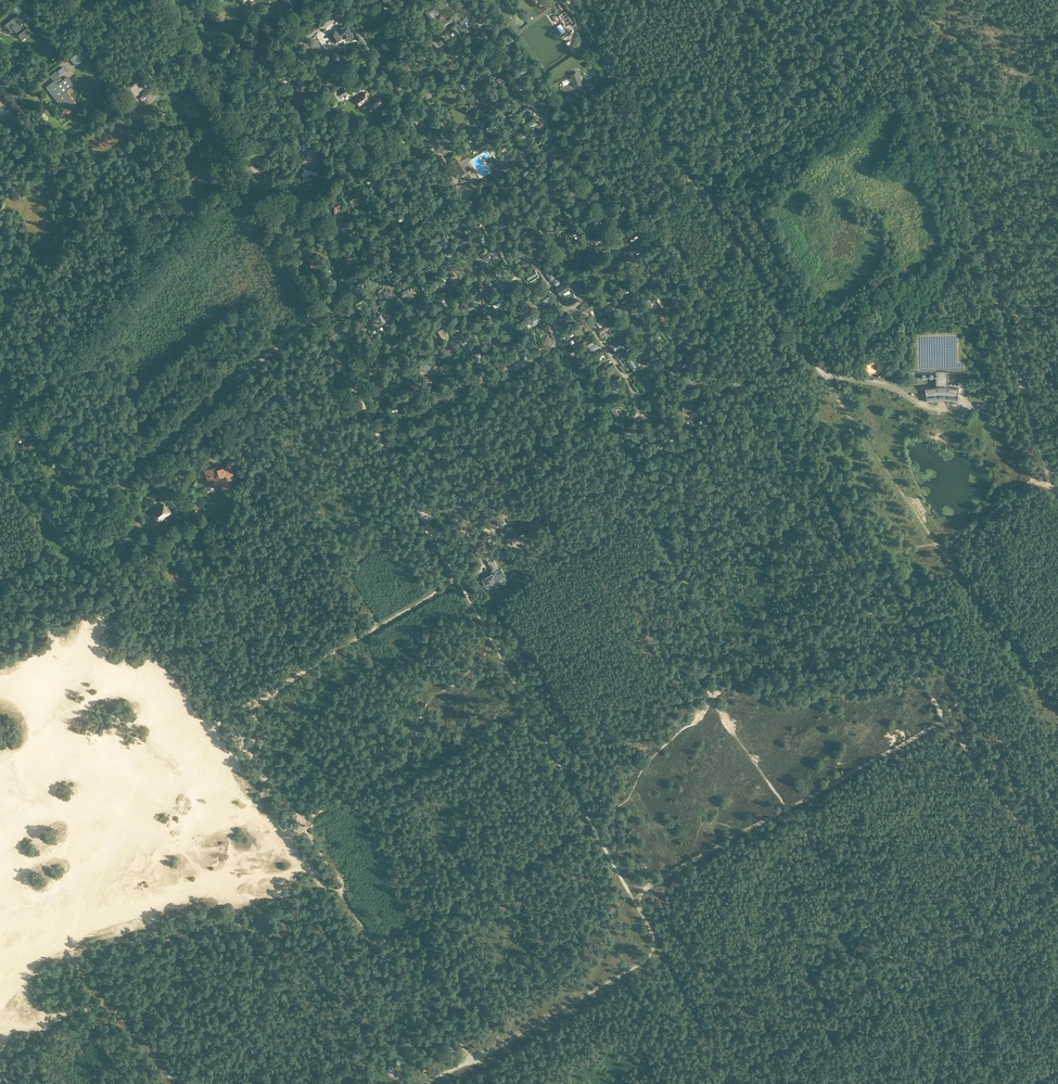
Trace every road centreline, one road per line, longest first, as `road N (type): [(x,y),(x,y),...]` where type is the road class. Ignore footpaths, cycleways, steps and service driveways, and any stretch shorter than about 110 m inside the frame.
road 1 (track): [(591,824),(314,312),(64,531)]
road 2 (track): [(1057,640),(904,744),(631,894)]
road 3 (track): [(1046,470),(905,0)]
road 4 (unclassified): [(338,9),(601,406)]
road 5 (track): [(822,374),(568,0)]
road 6 (track): [(809,516),(1057,884)]
road 7 (track): [(468,1063),(461,1044),(336,890),(302,869),(235,886)]
road 8 (track): [(871,925),(714,699)]
road 9 (track): [(658,946),(427,1083)]
road 10 (track): [(591,824),(378,944)]
road 11 (track): [(1057,898),(915,979),(871,925)]
road 12 (track): [(235,886),(239,925),(350,1083)]
road 13 (unclassified): [(314,312),(286,258),(283,221),(221,106)]
road 14 (track): [(871,925),(824,975),(809,1029),(729,1079)]
road 15 (track): [(822,374),(941,550)]
road 16 (track): [(941,550),(1025,660),(1057,718)]
road 17 (unclassified): [(221,106),(230,90),(332,21),(338,9)]
road 18 (track): [(729,1079),(658,946)]
road 19 (track): [(658,946),(591,824)]
road 20 (track): [(956,407),(934,409),(887,386),(824,377)]
road 21 (track): [(6,1083),(104,1000)]
road 22 (track): [(714,699),(705,681),(710,642),(684,583)]
road 23 (unclassified): [(221,106),(160,0)]

